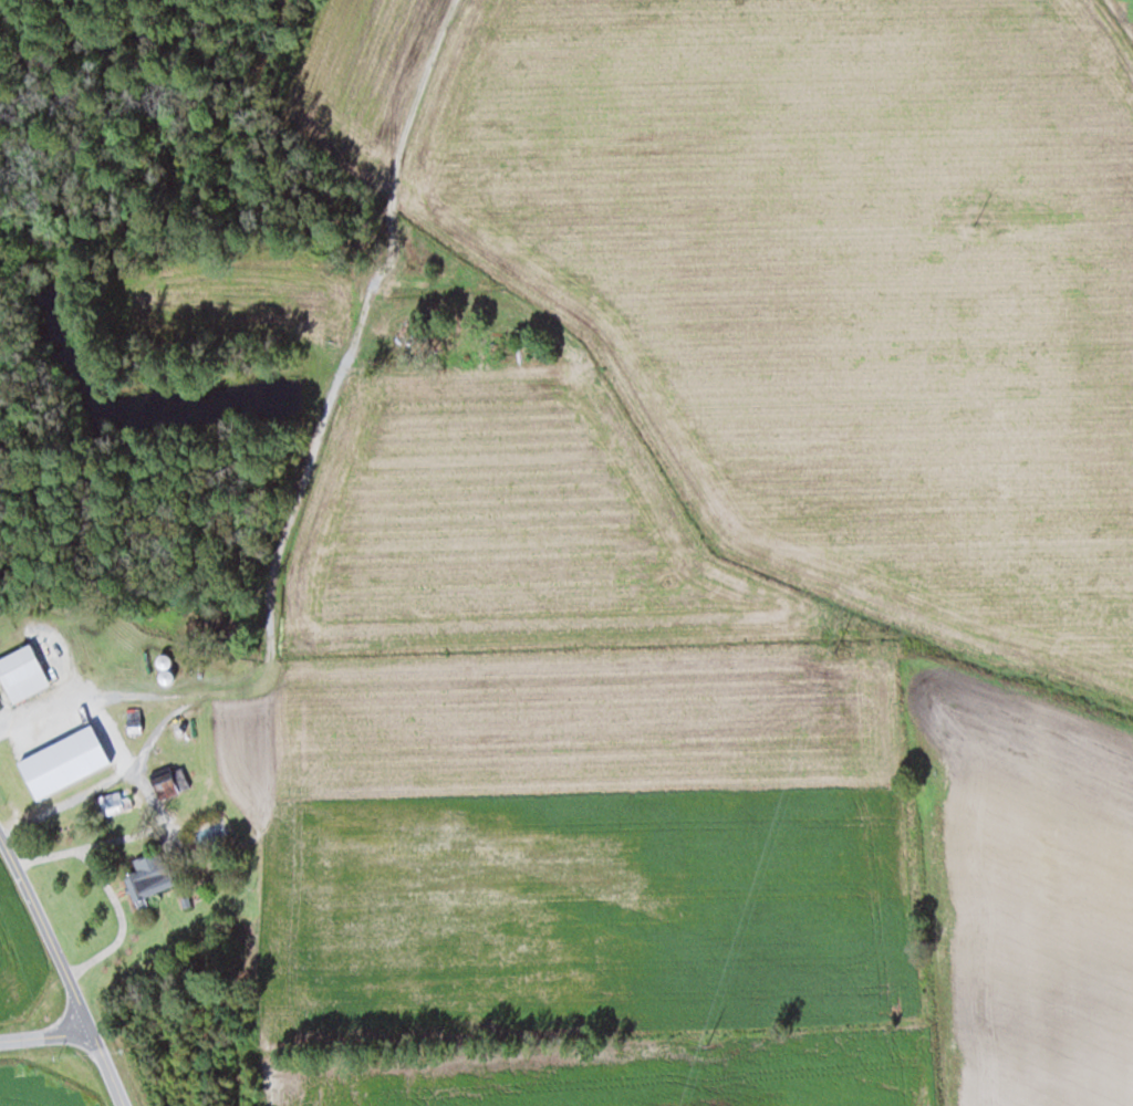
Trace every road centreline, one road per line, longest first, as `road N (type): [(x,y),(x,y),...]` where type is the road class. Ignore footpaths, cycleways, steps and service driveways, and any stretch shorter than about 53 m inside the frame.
road 1 (residential): [(121,1105),(0,841)]

